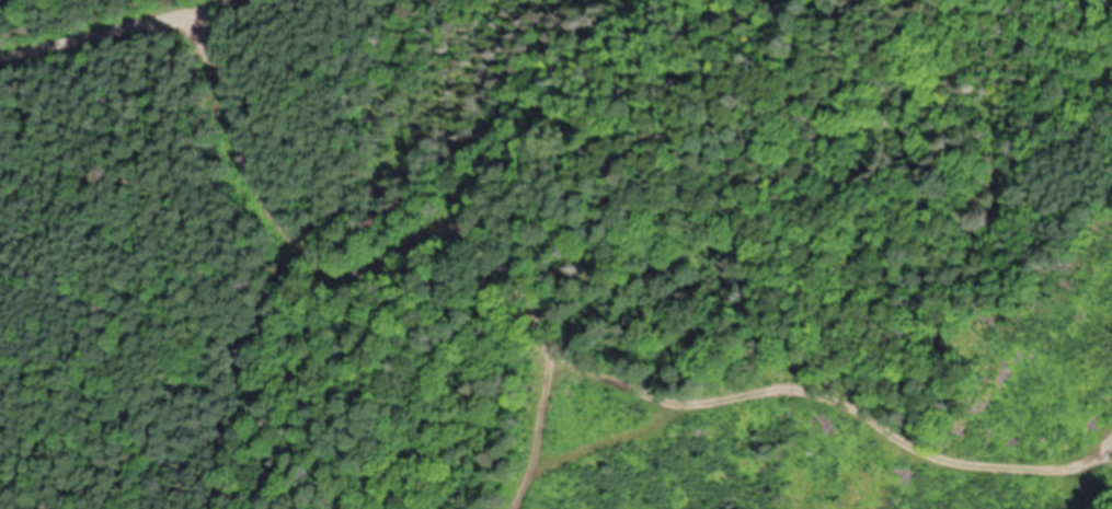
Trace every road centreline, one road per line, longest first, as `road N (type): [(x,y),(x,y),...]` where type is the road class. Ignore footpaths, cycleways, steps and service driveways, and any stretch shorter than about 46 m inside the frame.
road 1 (track): [(188,12),(276,211),(325,257),(650,397),(700,403),(802,387),(951,460),(1085,462),(1111,439)]
road 2 (residential): [(0,55),(228,0)]
road 3 (track): [(700,403),(537,473),(507,508)]
road 4 (track): [(537,473),(546,352)]

